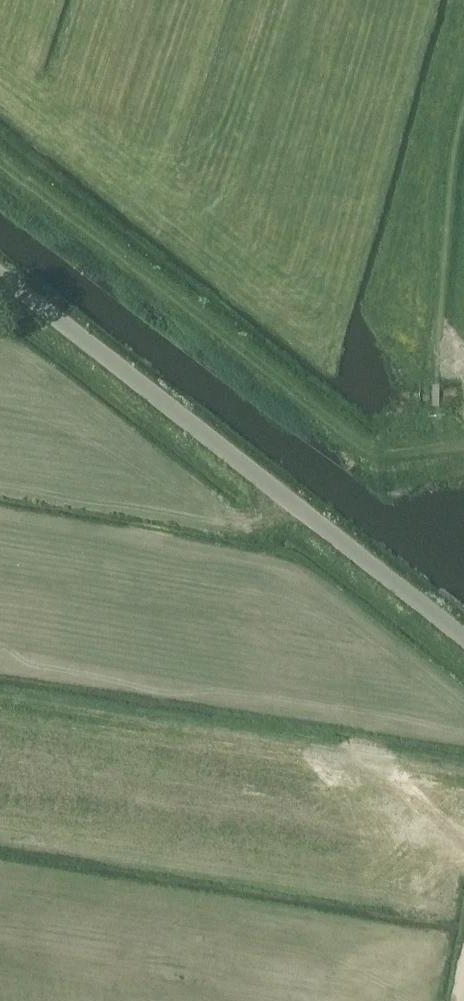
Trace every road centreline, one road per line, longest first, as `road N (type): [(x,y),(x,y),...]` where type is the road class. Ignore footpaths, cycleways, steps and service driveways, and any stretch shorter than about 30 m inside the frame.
road 1 (unclassified): [(463,636),(0,274)]
road 2 (track): [(336,424),(380,456),(463,445)]

